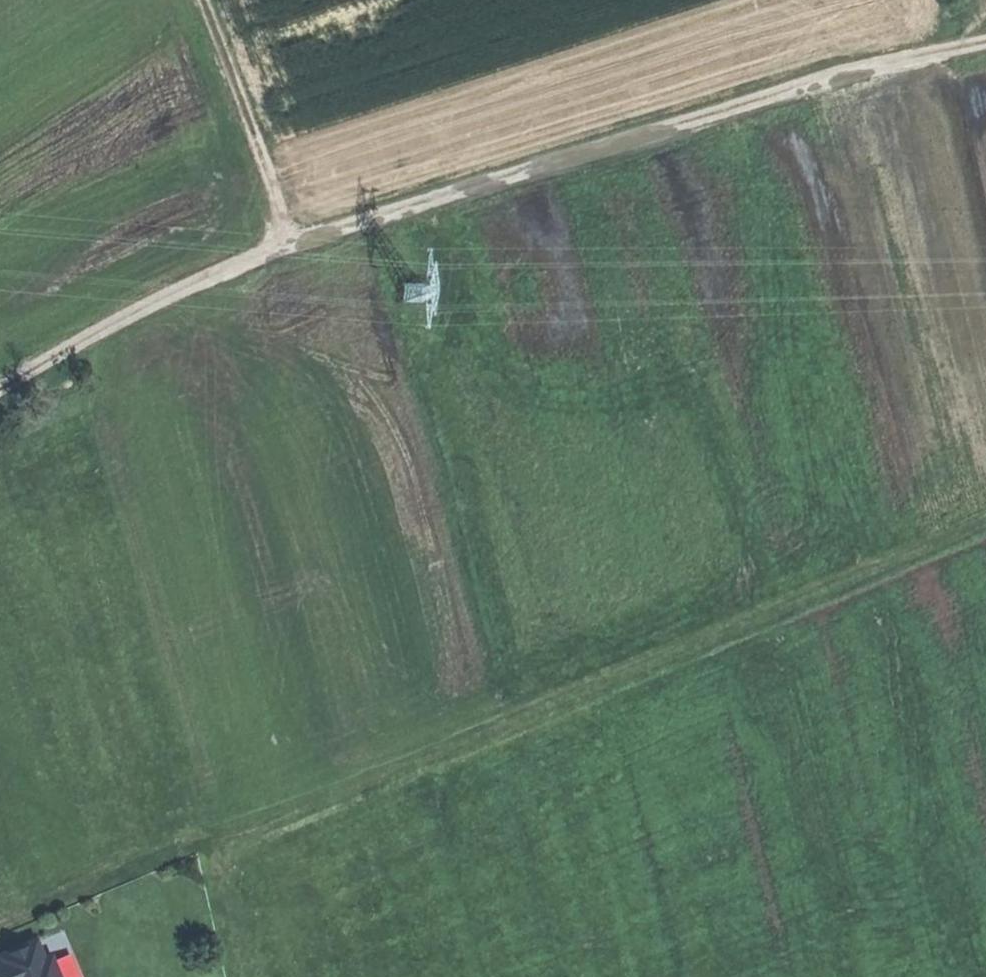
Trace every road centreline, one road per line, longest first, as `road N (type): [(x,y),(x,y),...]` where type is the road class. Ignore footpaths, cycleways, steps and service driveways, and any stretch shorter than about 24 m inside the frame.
road 1 (track): [(0,928),(189,843),(241,836),(985,530)]
road 2 (track): [(985,44),(284,251),(209,280),(0,397)]
road 3 (track): [(211,0),(284,251)]

